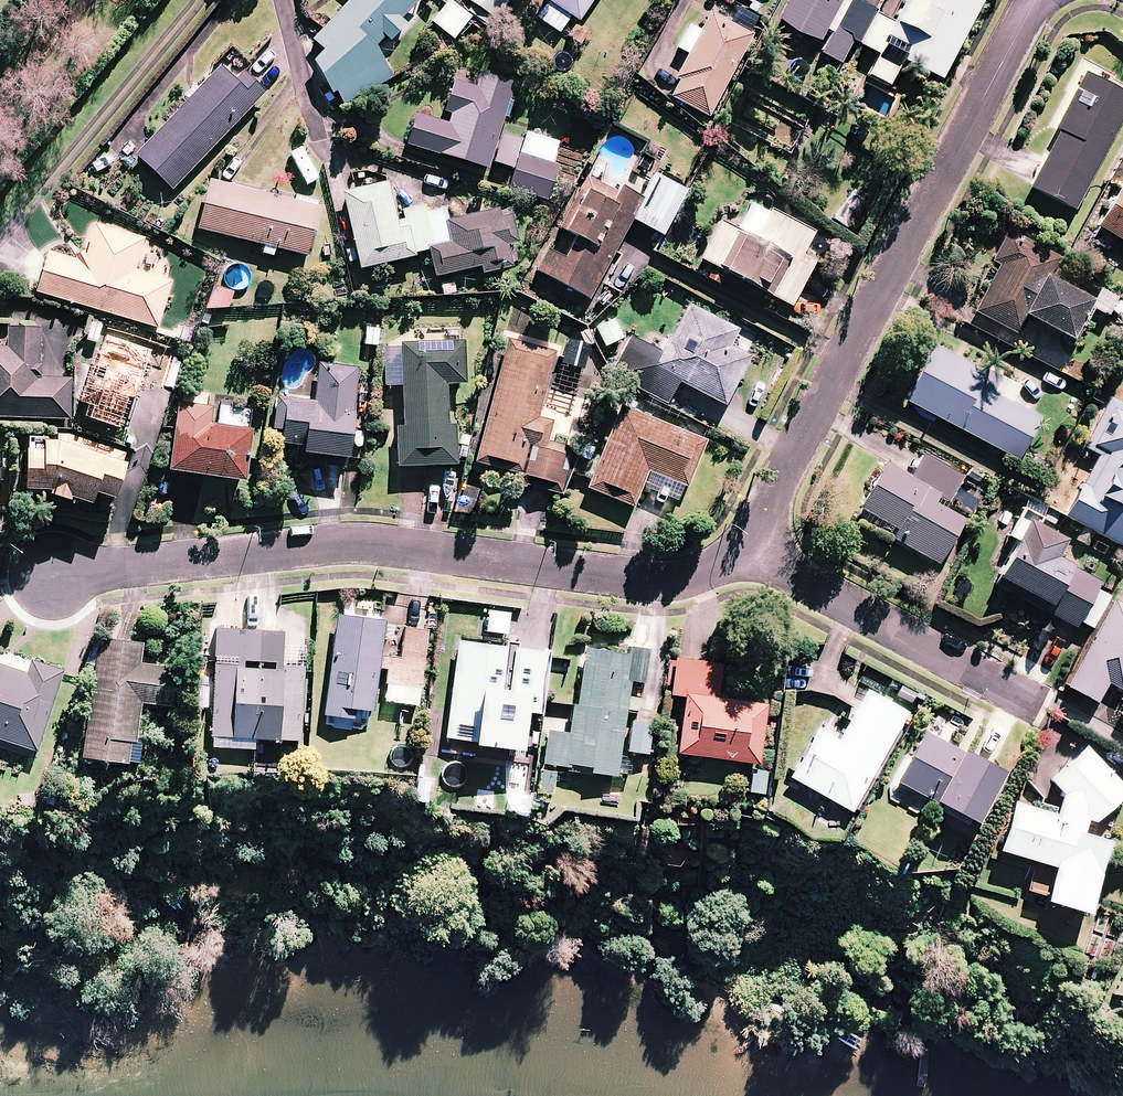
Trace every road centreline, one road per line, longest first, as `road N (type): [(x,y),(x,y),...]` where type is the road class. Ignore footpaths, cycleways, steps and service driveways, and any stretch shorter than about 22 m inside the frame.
road 1 (residential): [(54,577),(362,539),(670,575),(752,557)]
road 2 (residential): [(752,557),(1036,0)]
road 3 (residential): [(1025,698),(752,557)]

